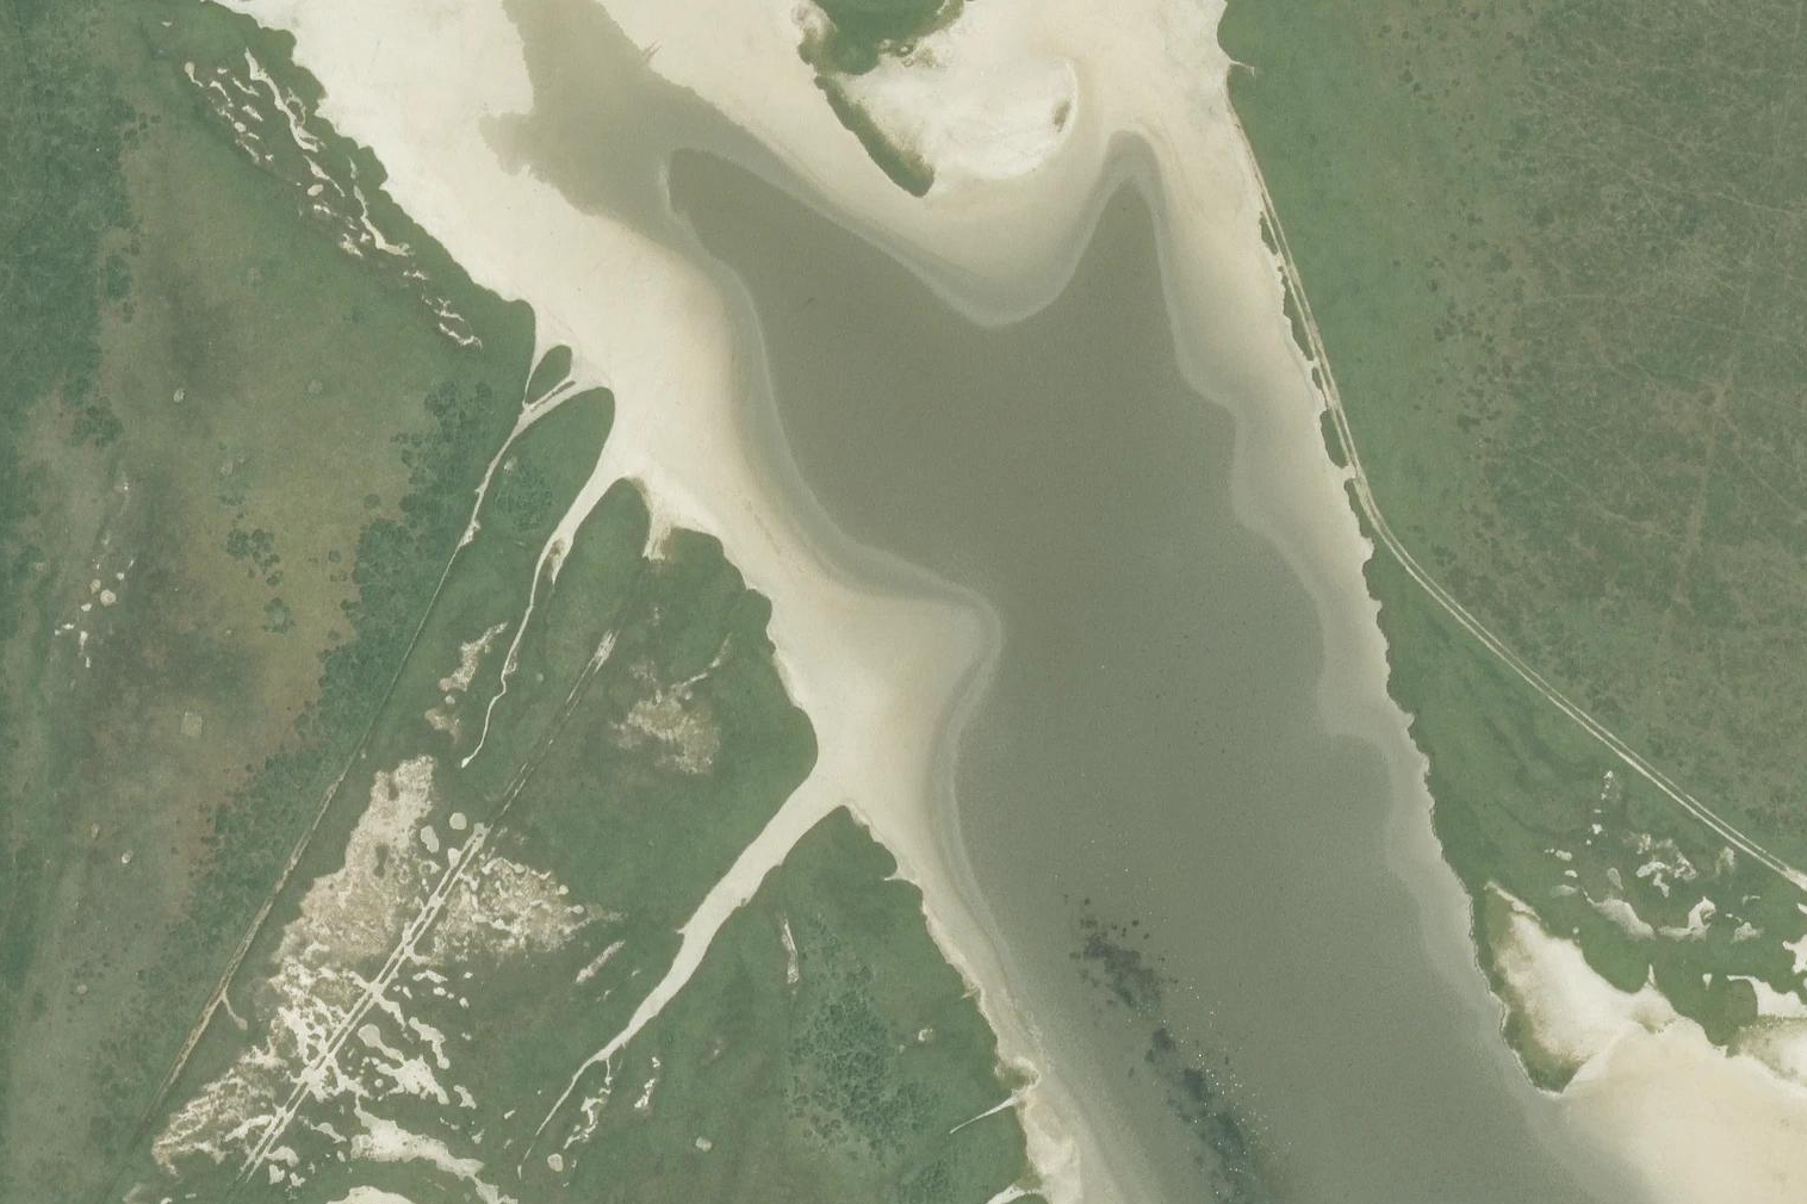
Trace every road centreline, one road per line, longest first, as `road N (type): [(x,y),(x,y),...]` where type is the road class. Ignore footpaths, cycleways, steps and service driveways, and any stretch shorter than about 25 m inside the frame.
road 1 (track): [(1806,876),(1738,836),(1516,664),(1432,587),(1371,508),(1298,257),(1178,0)]

